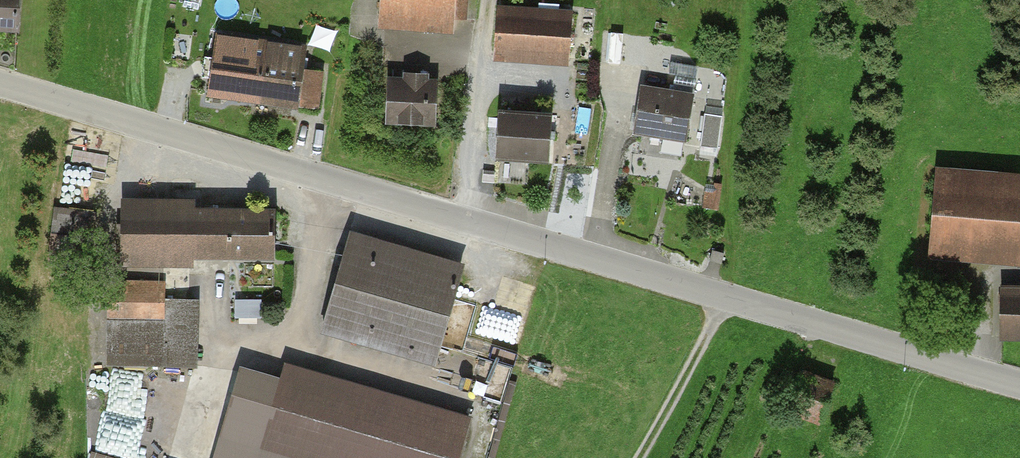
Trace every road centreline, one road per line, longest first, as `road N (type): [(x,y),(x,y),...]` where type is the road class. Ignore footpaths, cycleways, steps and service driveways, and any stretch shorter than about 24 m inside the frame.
road 1 (unclassified): [(1019,384),(0,84)]
road 2 (track): [(488,0),(459,219)]
road 3 (track): [(641,457),(729,297)]

